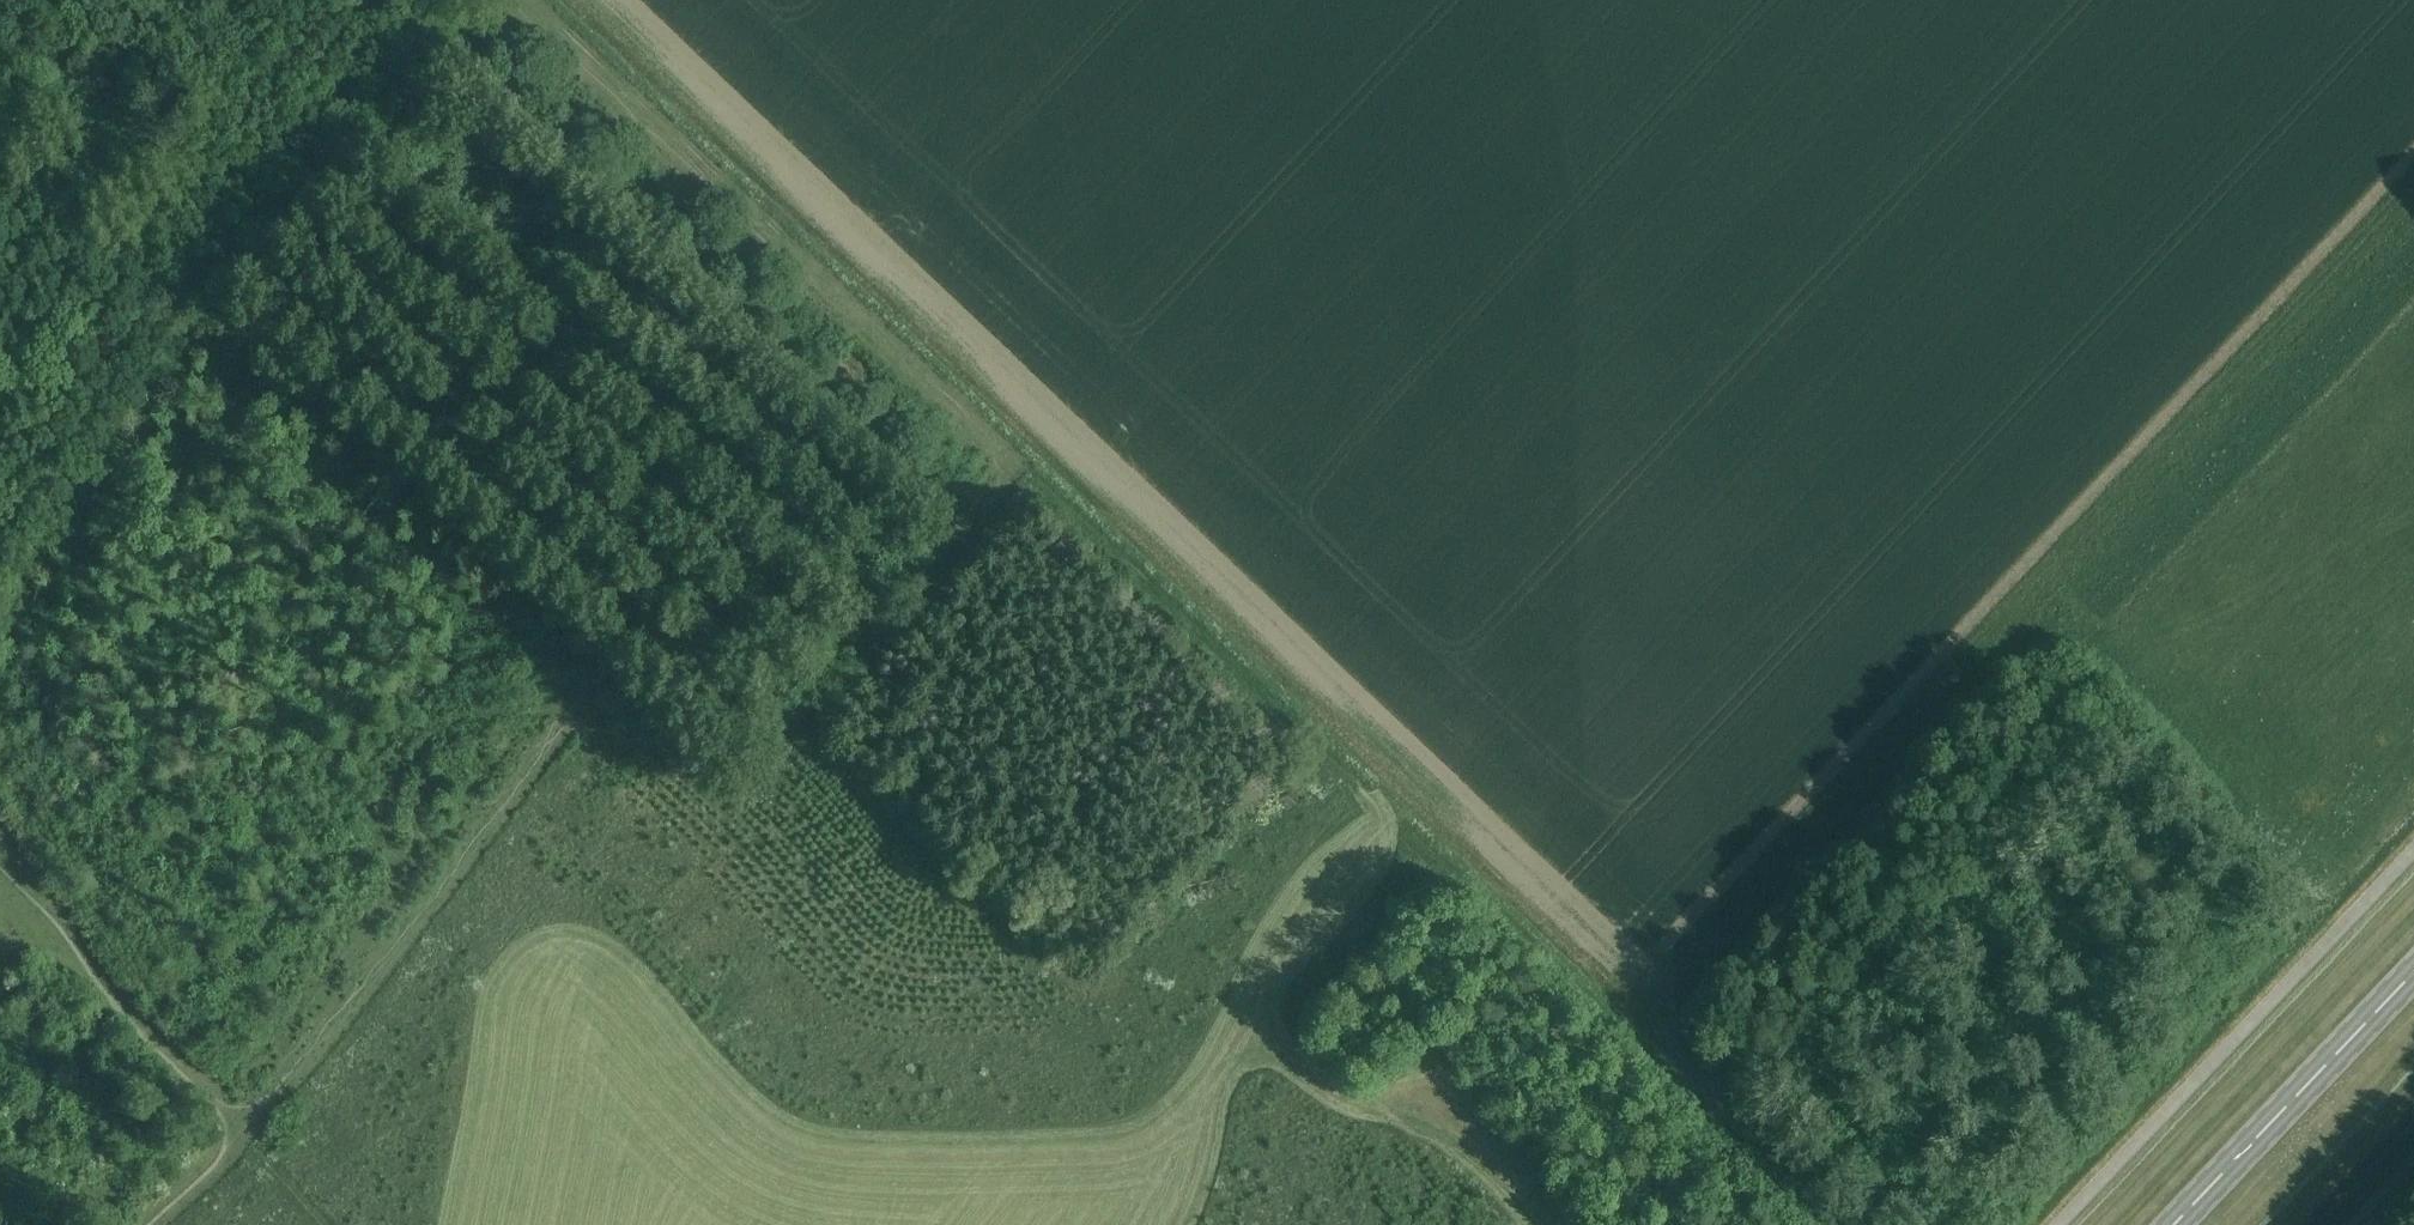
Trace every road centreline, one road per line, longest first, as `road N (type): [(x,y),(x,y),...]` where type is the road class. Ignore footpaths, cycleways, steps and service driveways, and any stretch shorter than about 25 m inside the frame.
road 1 (secondary): [(2174,1224),(2413,972)]
road 2 (track): [(1559,1224),(1460,1116),(1400,1094)]

